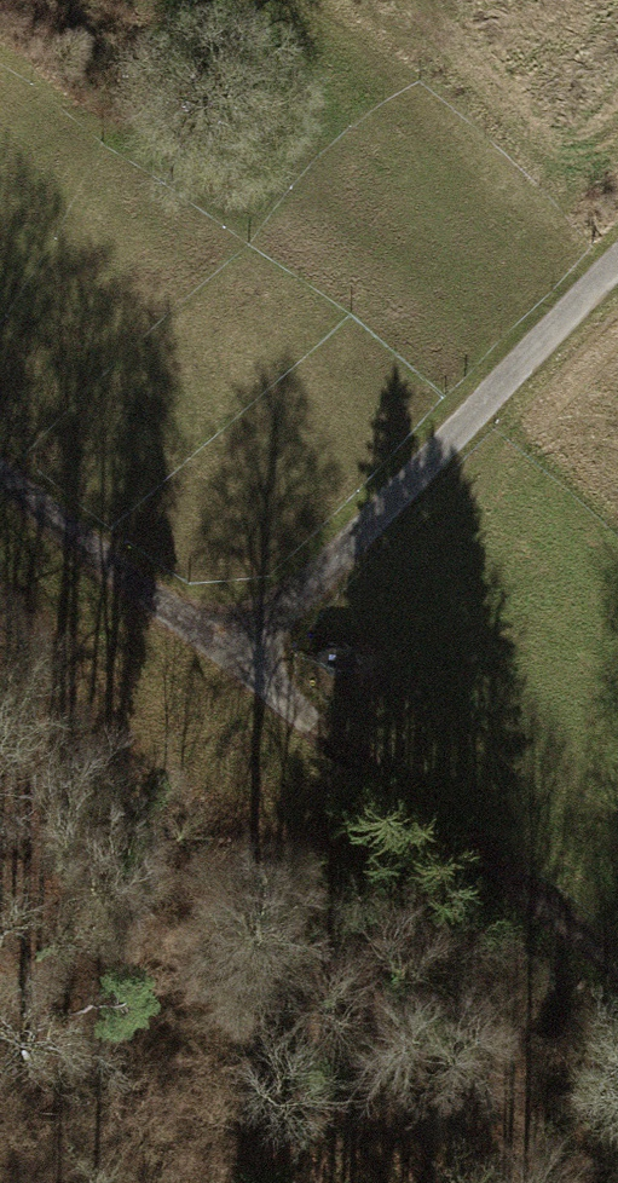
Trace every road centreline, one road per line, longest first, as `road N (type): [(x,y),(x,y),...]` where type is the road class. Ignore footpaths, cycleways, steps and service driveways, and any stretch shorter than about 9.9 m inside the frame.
road 1 (track): [(0,476),(250,670),(617,284)]
road 2 (track): [(250,670),(617,997)]

